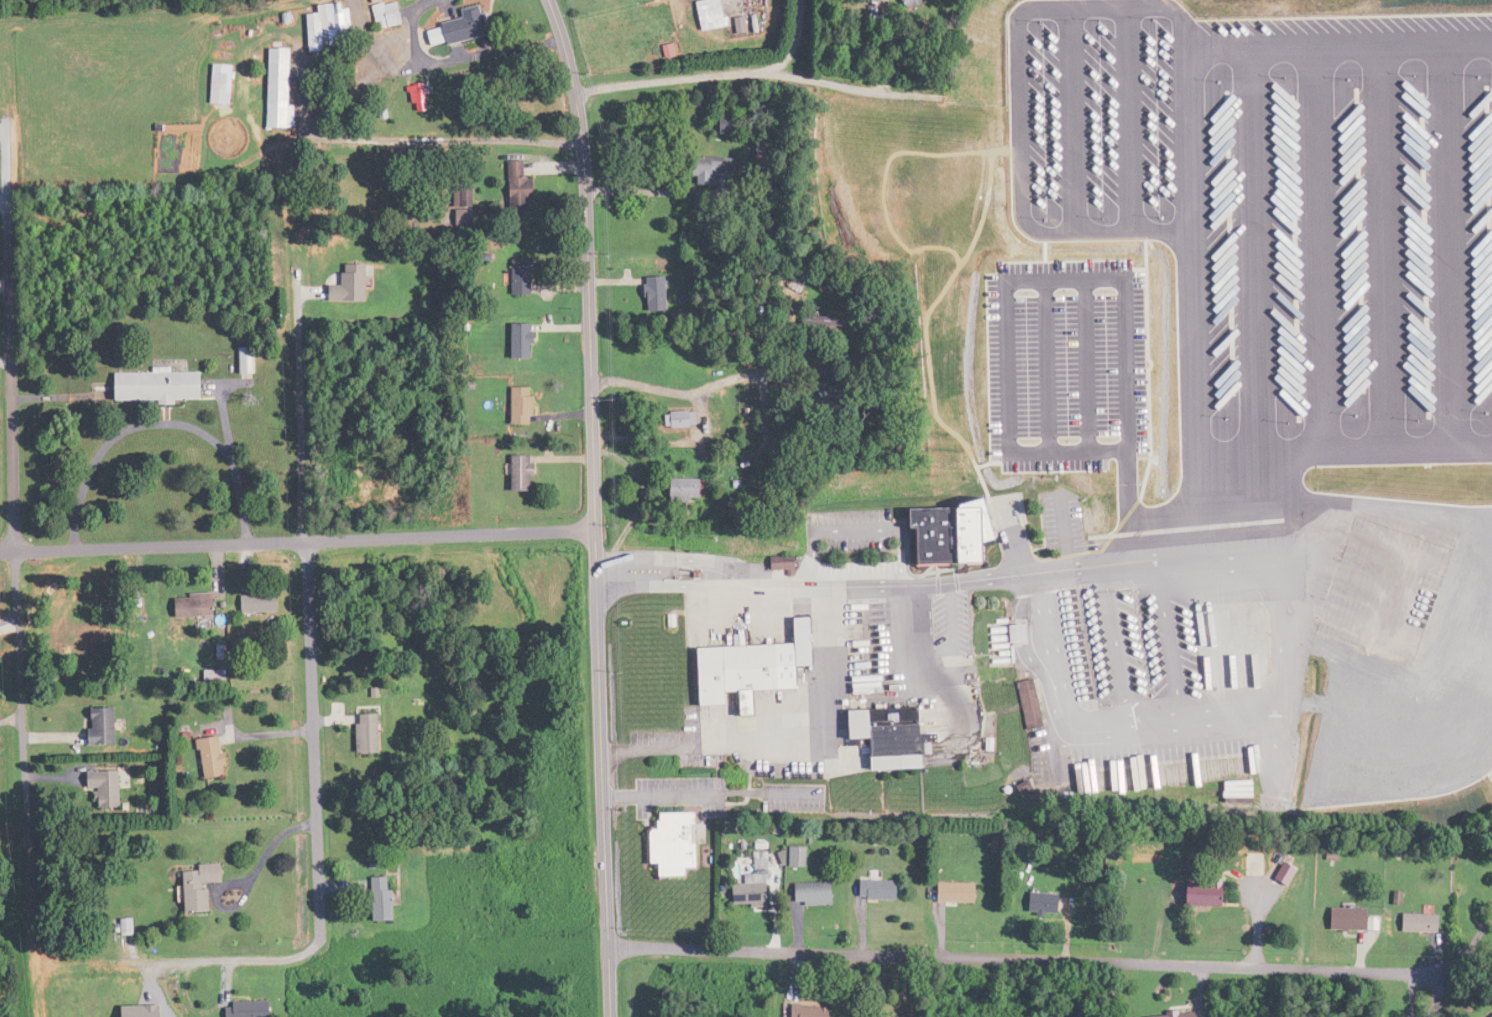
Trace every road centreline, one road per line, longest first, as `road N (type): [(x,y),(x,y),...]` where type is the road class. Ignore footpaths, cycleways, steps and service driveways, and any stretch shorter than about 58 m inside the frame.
road 1 (tertiary): [(608,949),(584,155),(549,0)]
road 2 (residential): [(608,949),(1462,974)]
road 3 (residential): [(751,377),(766,380),(775,443),(784,451),(1491,465)]
road 4 (residential): [(49,1016),(13,552),(8,224)]
road 5 (residential): [(1456,114),(925,103),(746,71)]
road 6 (residential): [(321,938),(296,269)]
road 7 (residential): [(0,552),(595,529)]
road 8 (residential): [(137,964),(285,959),(321,938)]
road 9 (residential): [(746,71),(576,94)]
road 10 (residential): [(591,380),(686,394),(751,377)]

